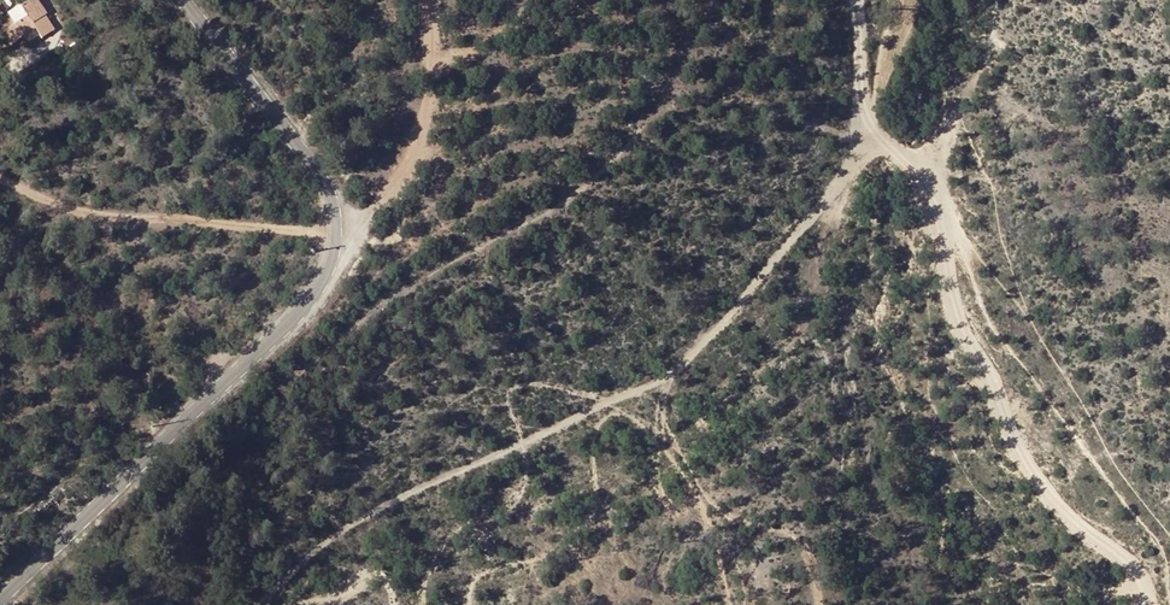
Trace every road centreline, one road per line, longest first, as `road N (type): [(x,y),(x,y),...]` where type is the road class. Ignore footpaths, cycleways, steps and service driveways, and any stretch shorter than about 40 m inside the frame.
road 1 (tertiary): [(0,600),(290,323),(329,275),(344,236),(334,171),(184,0)]
road 2 (track): [(875,142),(673,376),(382,508),(272,604)]
road 3 (track): [(858,0),(864,102),(875,142),(935,163),(958,309),(1009,423),(1044,494),(1143,572),(1145,604)]
road 4 (track): [(0,179),(104,217),(344,236),(399,181),(432,99),(430,0)]

